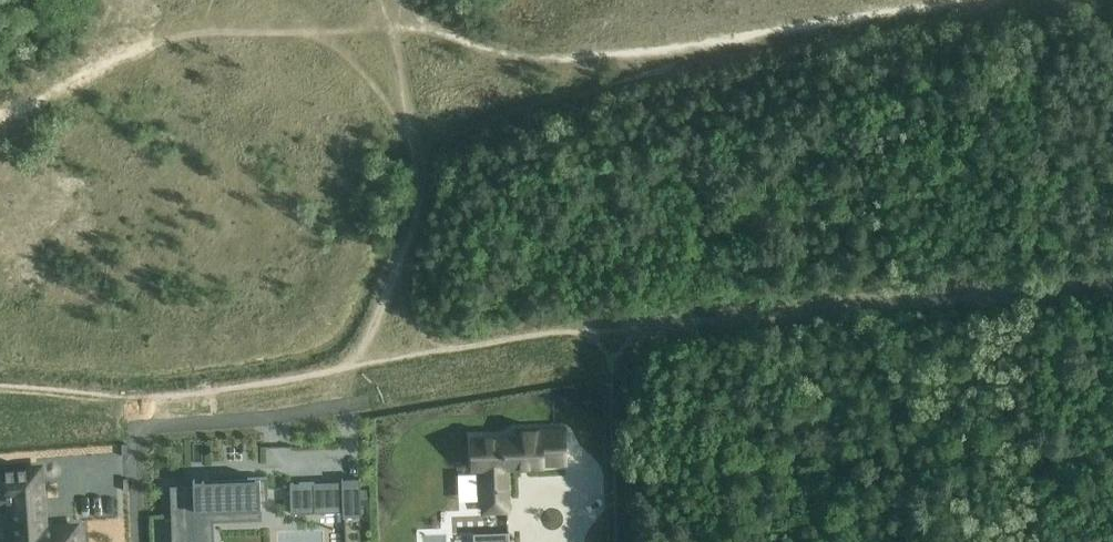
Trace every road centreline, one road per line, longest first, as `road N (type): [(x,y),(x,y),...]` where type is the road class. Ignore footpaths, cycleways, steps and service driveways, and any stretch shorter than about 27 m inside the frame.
road 1 (residential): [(131,406),(195,408),(622,333)]
road 2 (unclassified): [(1112,280),(622,333)]
road 3 (track): [(400,372),(390,331),(419,214),(422,161),(394,28),(396,0)]
road 4 (track): [(691,51),(635,80),(523,111),(422,161)]
road 5 (residential): [(622,333),(624,541)]
road 6 (residential): [(131,406),(138,541)]
road 7 (residential): [(0,395),(131,406)]

